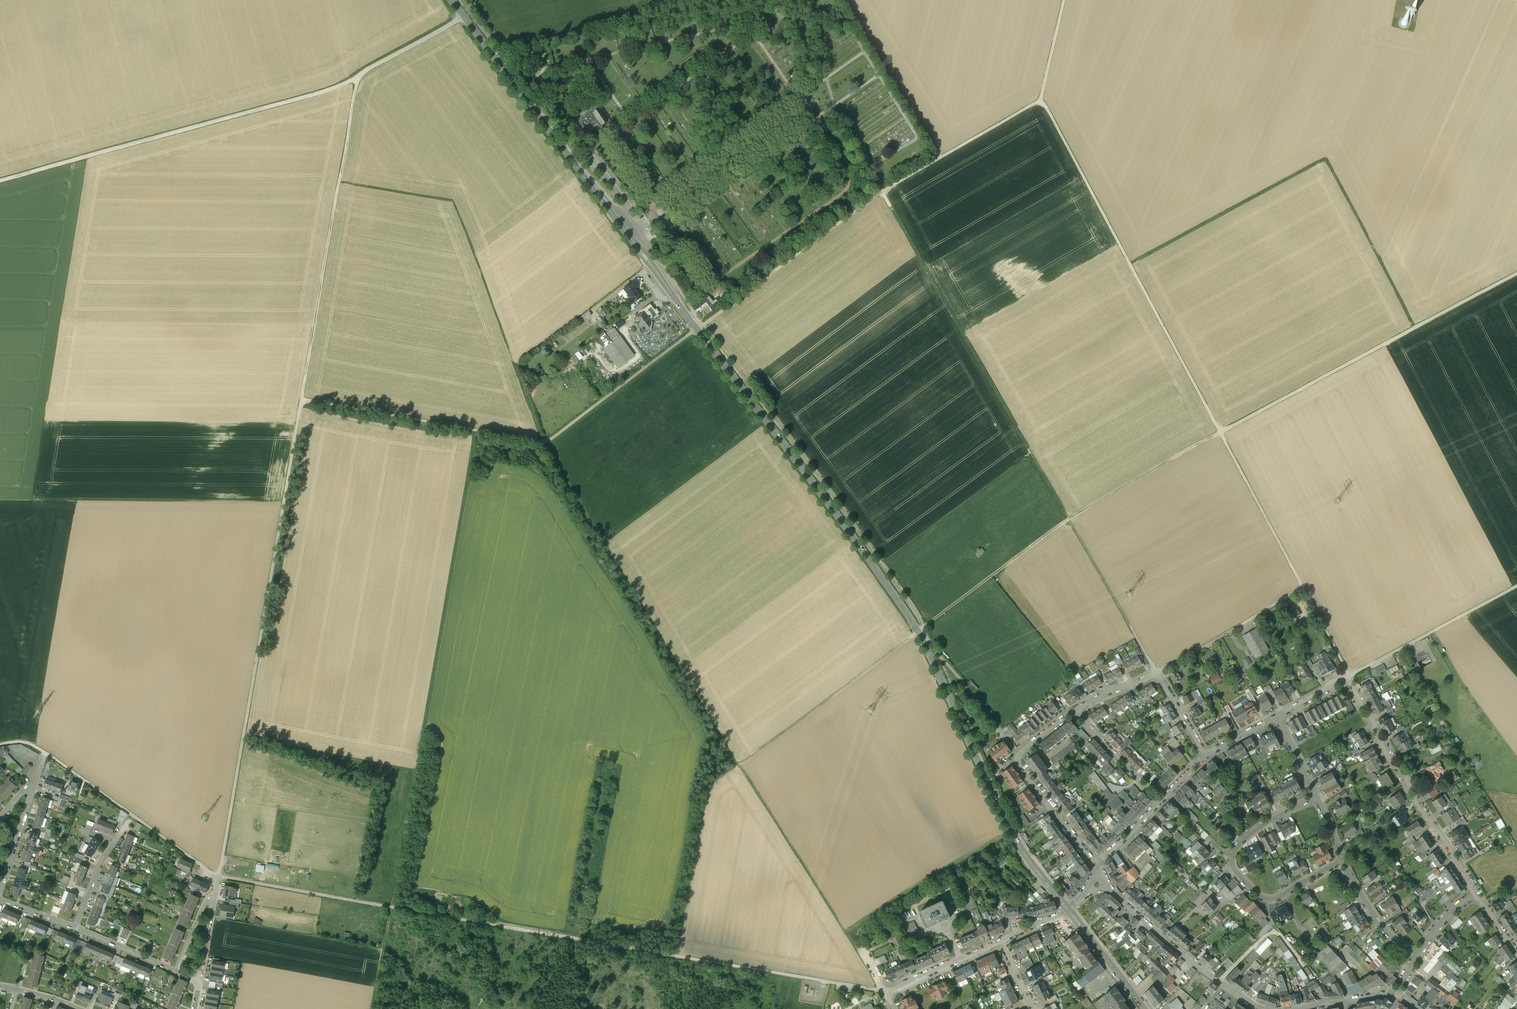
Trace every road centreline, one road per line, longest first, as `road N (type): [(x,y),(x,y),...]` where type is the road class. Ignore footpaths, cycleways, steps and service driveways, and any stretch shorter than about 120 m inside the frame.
road 1 (secondary): [(452,0),(904,609),(1012,836),(1068,910)]
road 2 (track): [(301,400),(551,439),(882,192),(1041,99)]
road 3 (track): [(1516,274),(1071,517),(918,631)]
road 4 (track): [(882,991),(218,876)]
road 5 (track): [(1350,676),(1041,99)]
road 6 (track): [(542,442),(860,954)]
road 7 (track): [(882,192),(1155,663)]
road 8 (track): [(393,908),(476,430)]
road 9 (track): [(301,400),(218,876)]
road 10 (track): [(1129,262),(1323,161),(1415,326)]
road 11 (track): [(542,442),(453,202),(339,182)]
road 12 (track): [(0,181),(357,79)]
road 13 (track): [(357,79),(301,400)]
road 14 (residential): [(1478,891),(1426,819),(1350,676)]
road 15 (track): [(738,764),(918,631)]
road 16 (track): [(738,764),(711,783),(703,801),(675,956)]
road 17 (track): [(693,0),(492,54)]
road 18 (track): [(803,719),(926,885)]
road 19 (residential): [(1264,1008),(1216,981),(1107,884)]
road 20 (track): [(1350,676),(1516,585)]
road 21 (track): [(940,157),(842,0)]
road 22 (track): [(1305,589),(1161,677)]
road 23 (track): [(570,938),(603,783)]
road 24 (residential): [(1342,862),(1271,900),(1256,894),(1233,868),(1232,856)]
road 25 (residential): [(1018,754),(1097,865)]
road 26 (track): [(357,79),(464,16)]
road 27 (secondary): [(1068,910),(1144,1008)]
road 28 (residential): [(1159,800),(1076,709)]
road 29 (residential): [(1416,955),(1374,917),(1342,862)]

